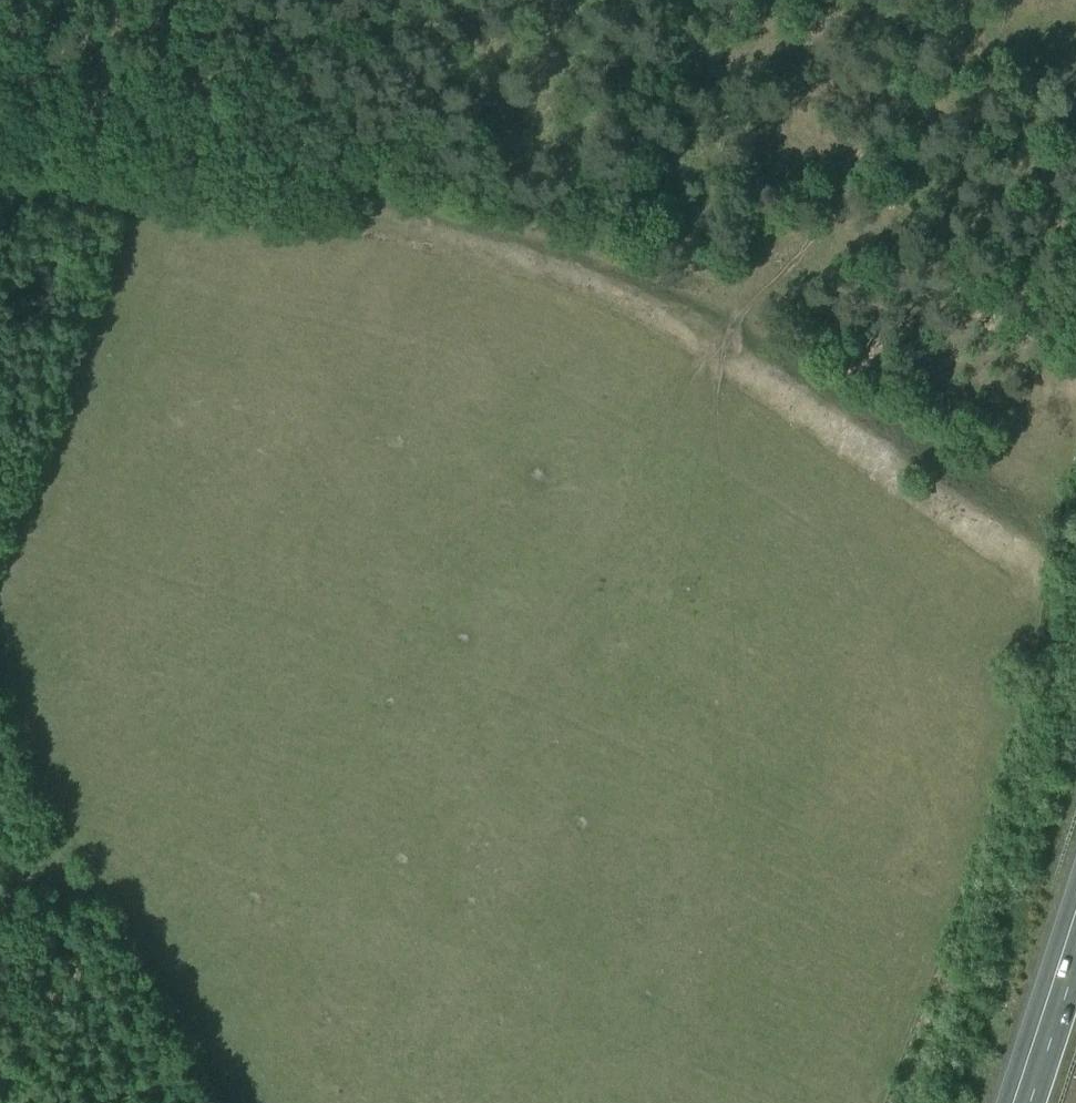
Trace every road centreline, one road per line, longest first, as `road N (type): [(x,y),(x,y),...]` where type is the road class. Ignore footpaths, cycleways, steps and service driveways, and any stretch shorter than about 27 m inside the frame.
road 1 (motorway): [(1075,946),(1023,1102)]

